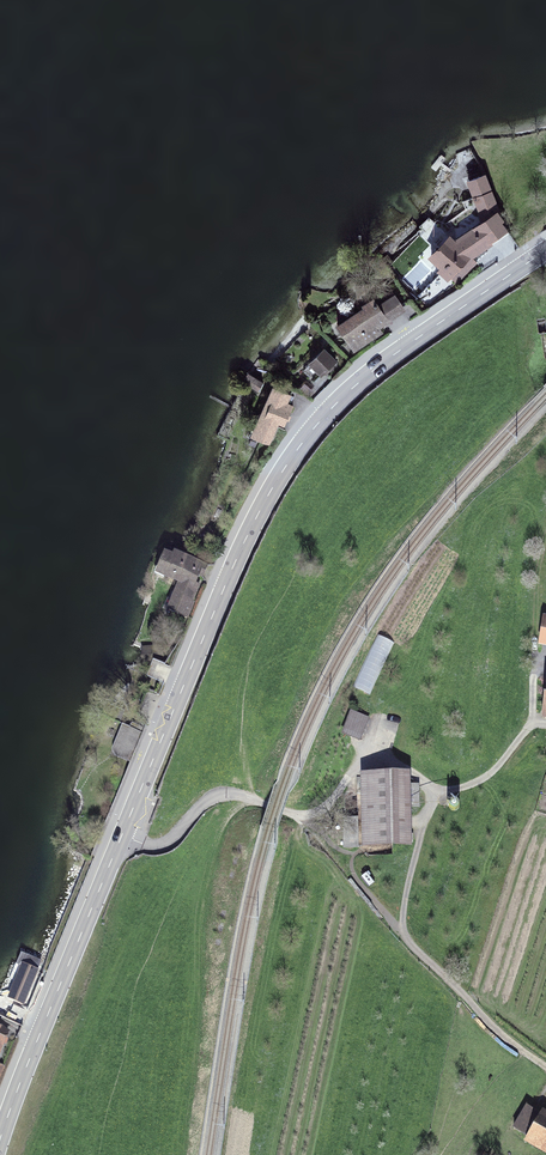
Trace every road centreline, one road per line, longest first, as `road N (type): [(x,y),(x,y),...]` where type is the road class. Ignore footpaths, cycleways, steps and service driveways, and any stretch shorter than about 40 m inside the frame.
road 1 (primary): [(0,1139),(184,684),(277,479),(347,391),(545,250)]
road 2 (track): [(545,1072),(504,1039),(403,933),(410,865),(432,790)]

